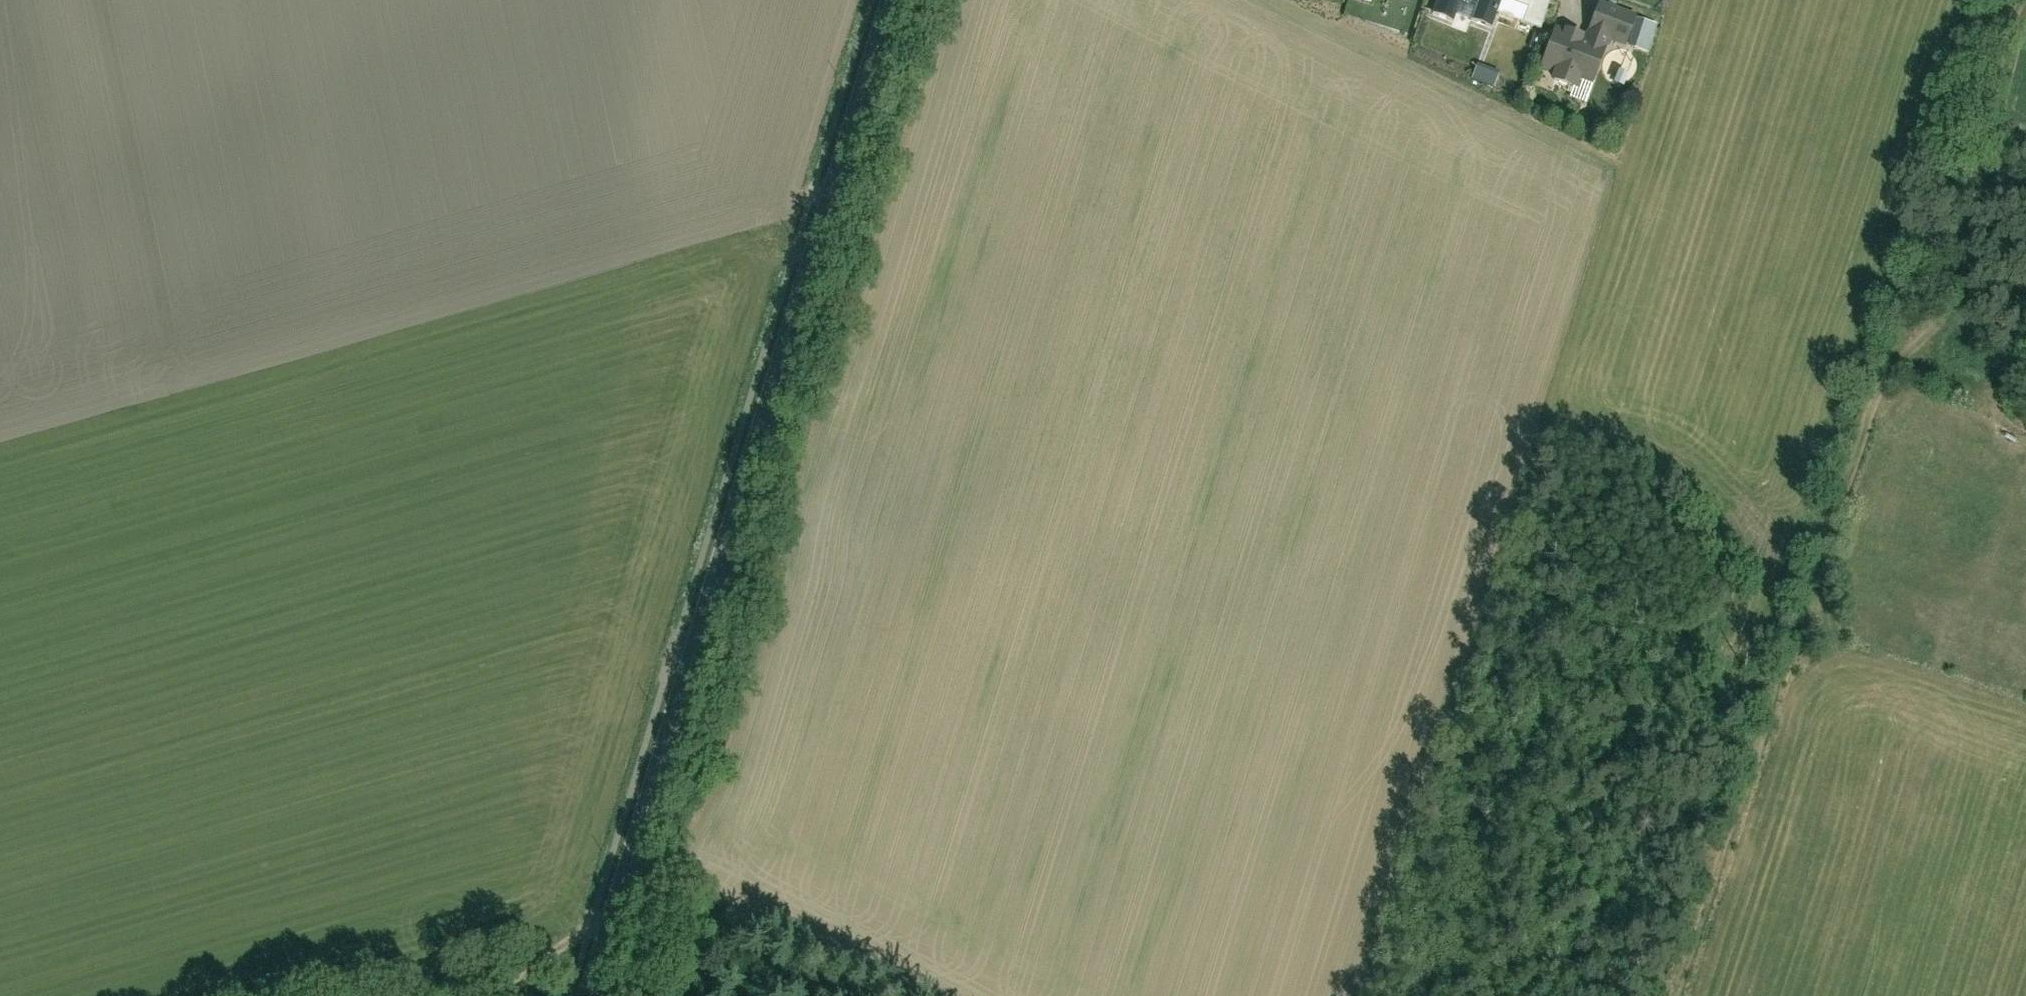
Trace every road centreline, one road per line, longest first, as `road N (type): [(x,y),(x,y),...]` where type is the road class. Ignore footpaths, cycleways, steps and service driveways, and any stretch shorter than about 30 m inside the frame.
road 1 (tertiary): [(590,995),(890,0)]
road 2 (track): [(2017,0),(1975,192),(1932,324),(1892,367),(1821,543),(1817,602),(1843,666)]

